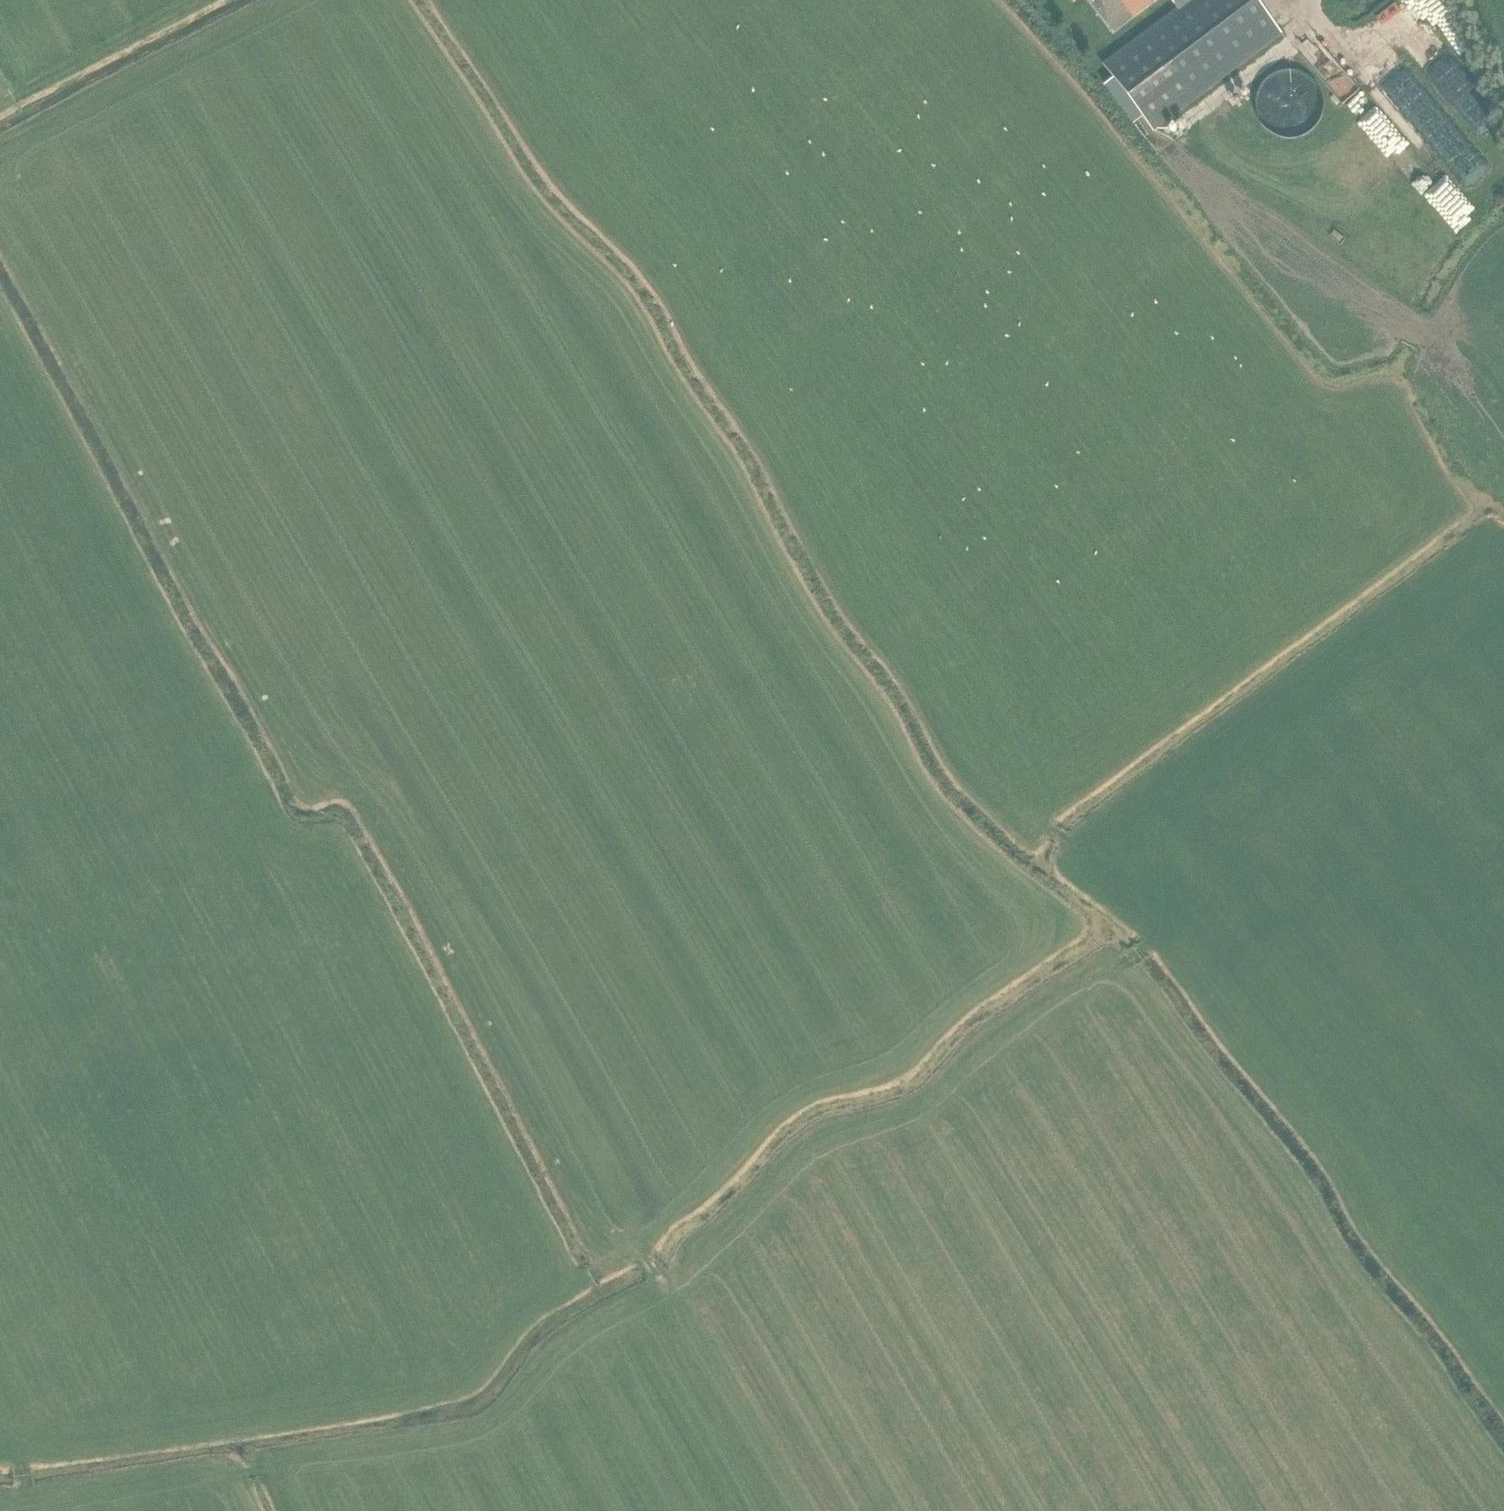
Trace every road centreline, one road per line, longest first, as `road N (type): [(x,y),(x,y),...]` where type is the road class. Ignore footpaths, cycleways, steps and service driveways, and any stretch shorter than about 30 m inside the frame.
road 1 (track): [(0,217),(63,311),(290,732),(362,795),(437,916),(567,1176),(667,1287)]

